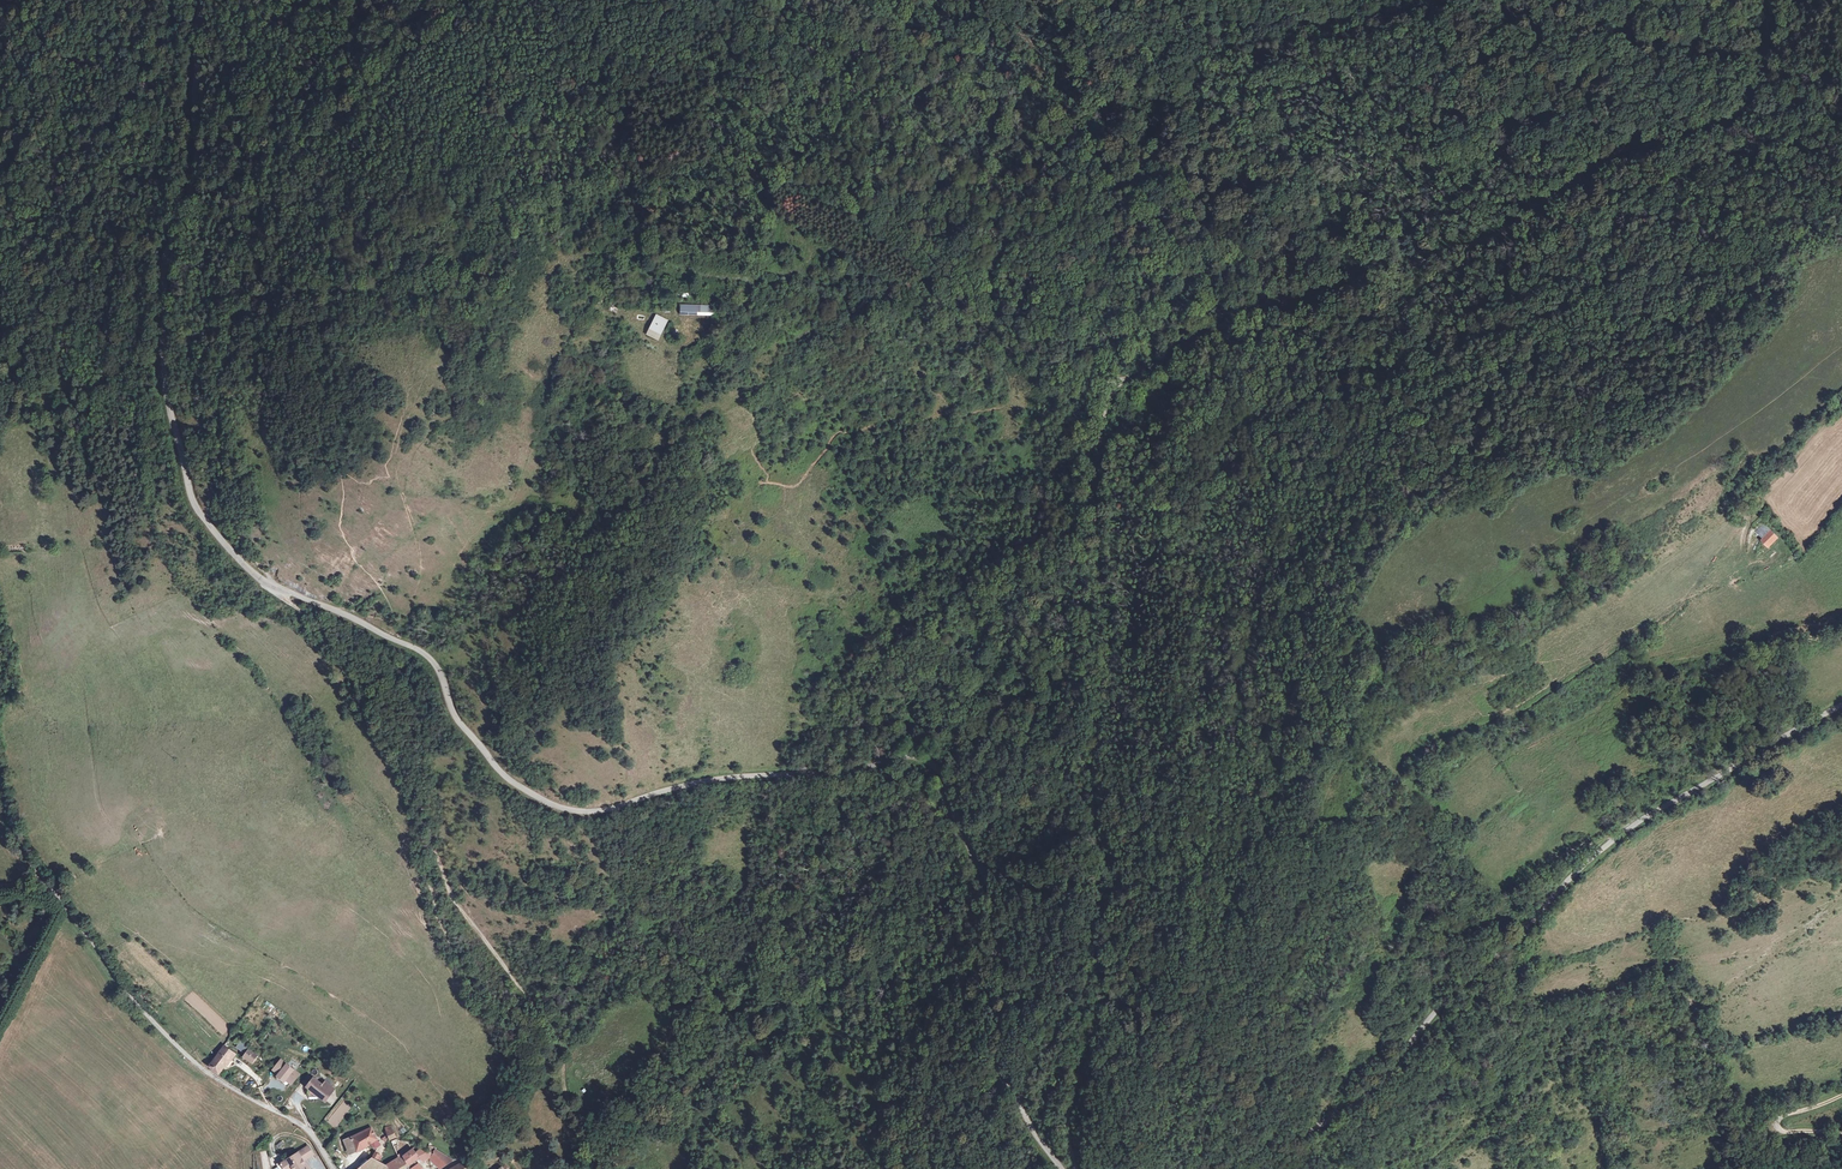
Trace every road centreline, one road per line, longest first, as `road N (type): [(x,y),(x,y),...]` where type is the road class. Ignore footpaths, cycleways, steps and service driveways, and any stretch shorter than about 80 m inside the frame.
road 1 (tertiary): [(1061,1168),(1006,1066),(1010,944),(1002,907),(933,765),(897,757),(842,773),(711,780),(599,810),(564,808),(496,766),(459,722),(430,659),(265,583),(207,521),(189,487),(168,398),(163,269),(195,175),(204,0)]
road 2 (track): [(1120,380),(1101,430),(1094,492),(1112,653),(1094,750),(1102,841),(1099,1016),(1068,1111),(1075,1168)]
road 3 (tertiary): [(1841,705),(1616,837),(1454,991),(1360,1100),(1222,1168)]
road 4 (residential): [(333,1168),(310,1131),(203,1068),(149,1017),(30,851),(0,766)]
road 5 (track): [(0,421),(177,0)]
road 6 (track): [(600,1168),(605,1144),(568,1098),(560,1033),(450,895),(424,814)]
road 7 (track): [(1496,236),(1636,154),(1728,119),(1762,70),(1770,0)]
road 8 (track): [(1402,268),(1287,315),(1240,325),(1156,373),(1120,380)]
road 9 (track): [(424,814),(381,700),(361,670),(272,586)]
road 10 (track): [(725,321),(761,289),(793,281),(903,287),(971,331)]
road 11 (track): [(72,0),(53,38),(40,115),(0,192)]
road 12 (track): [(1841,398),(1751,507),(1743,550),(1751,563)]
road 13 (track): [(1120,380),(1004,353),(971,331)]
road 14 (track): [(1841,1132),(1776,1130),(1788,1114),(1841,1095)]

